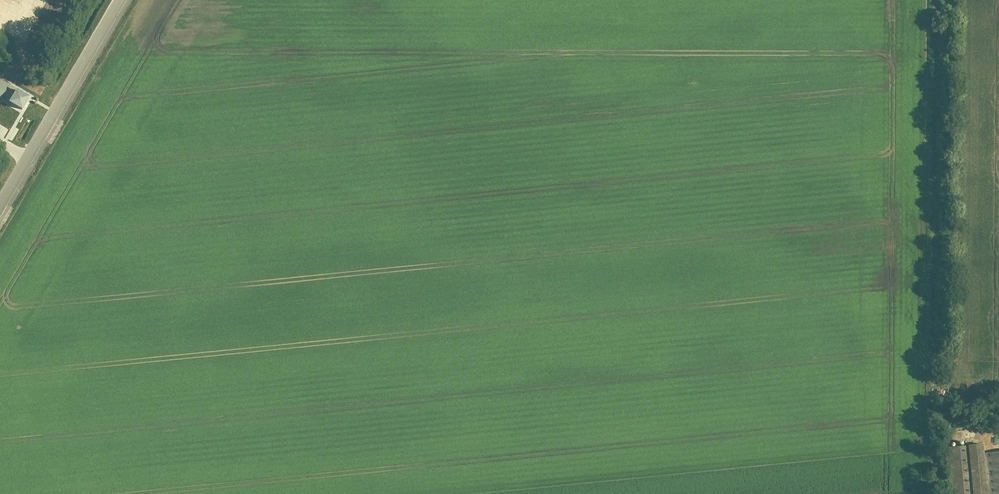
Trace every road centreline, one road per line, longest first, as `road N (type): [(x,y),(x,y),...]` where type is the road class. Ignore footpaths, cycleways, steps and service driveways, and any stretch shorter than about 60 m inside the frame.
road 1 (residential): [(119,0),(0,206)]

